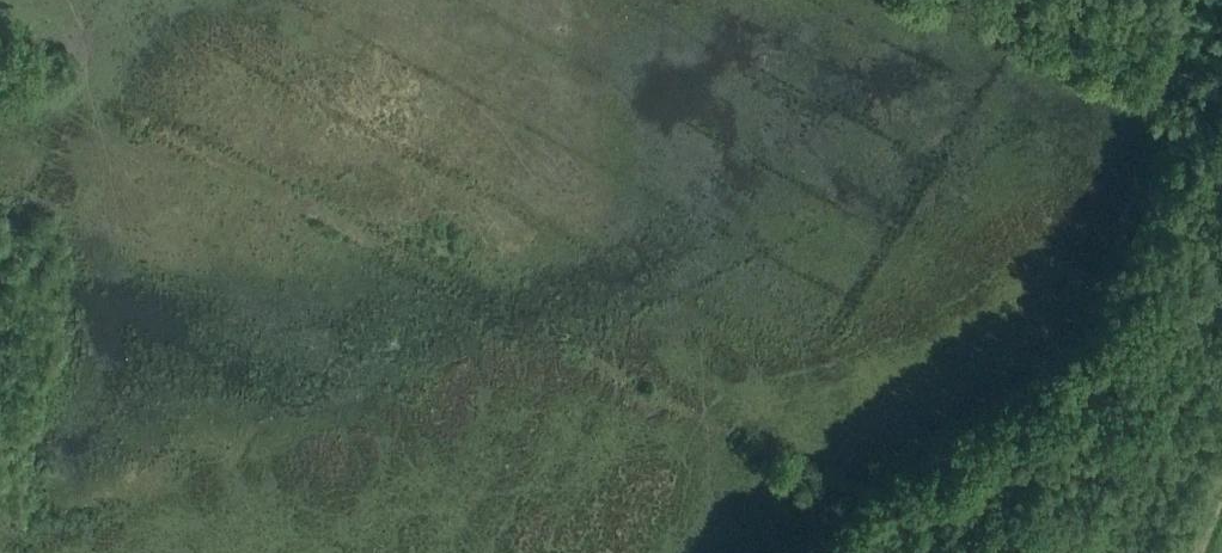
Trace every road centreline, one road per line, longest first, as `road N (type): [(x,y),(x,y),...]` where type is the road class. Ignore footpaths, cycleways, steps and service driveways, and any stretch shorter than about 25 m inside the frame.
road 1 (track): [(1221,109),(1028,0)]

